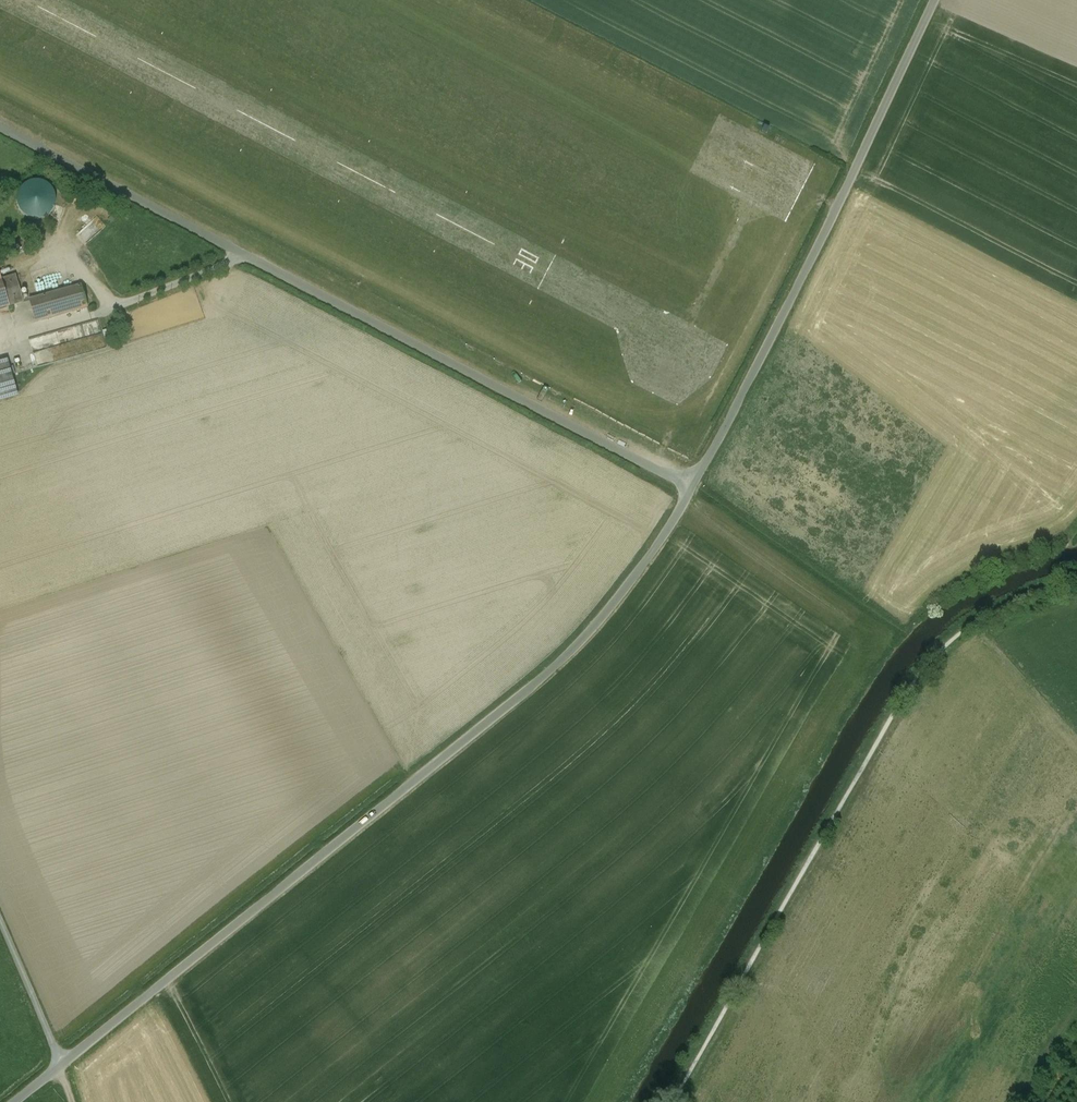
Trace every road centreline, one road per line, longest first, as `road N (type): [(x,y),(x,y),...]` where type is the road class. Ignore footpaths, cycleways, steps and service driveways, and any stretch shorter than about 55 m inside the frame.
road 1 (unclassified): [(14,1101),(587,635),(693,488),(934,0)]

